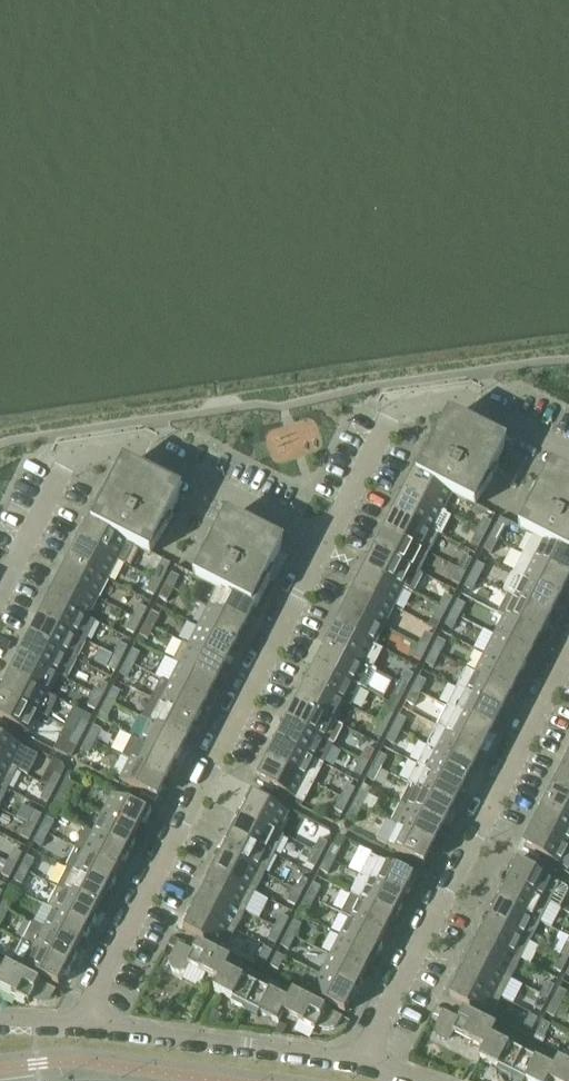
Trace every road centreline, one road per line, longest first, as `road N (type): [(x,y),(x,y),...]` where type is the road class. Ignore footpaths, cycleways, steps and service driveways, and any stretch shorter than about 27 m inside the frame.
road 1 (residential): [(321,544),(98,989),(88,1026)]
road 2 (residential): [(370,1064),(383,1013),(568,655)]
road 3 (residential): [(0,583),(68,458),(138,448),(321,544)]
road 4 (residential): [(568,456),(466,404),(411,406),(393,416),(321,544)]
road 5 (residential): [(88,1026),(370,1064)]

